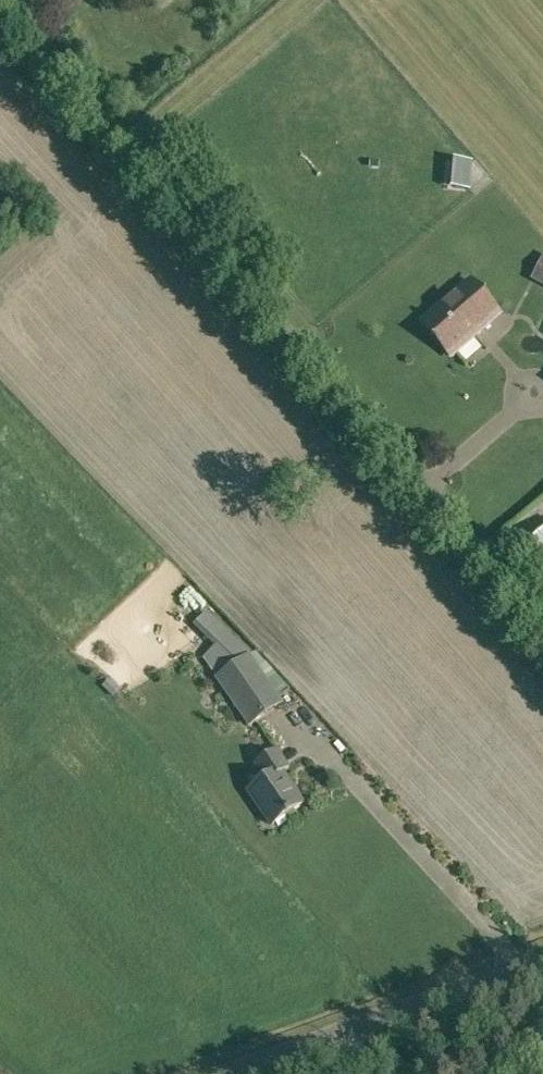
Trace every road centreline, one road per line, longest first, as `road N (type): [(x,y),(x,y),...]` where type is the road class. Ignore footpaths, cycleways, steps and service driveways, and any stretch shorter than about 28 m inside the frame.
road 1 (unclassified): [(542,632),(0,6)]
road 2 (unclassified): [(230,1073),(542,961)]

